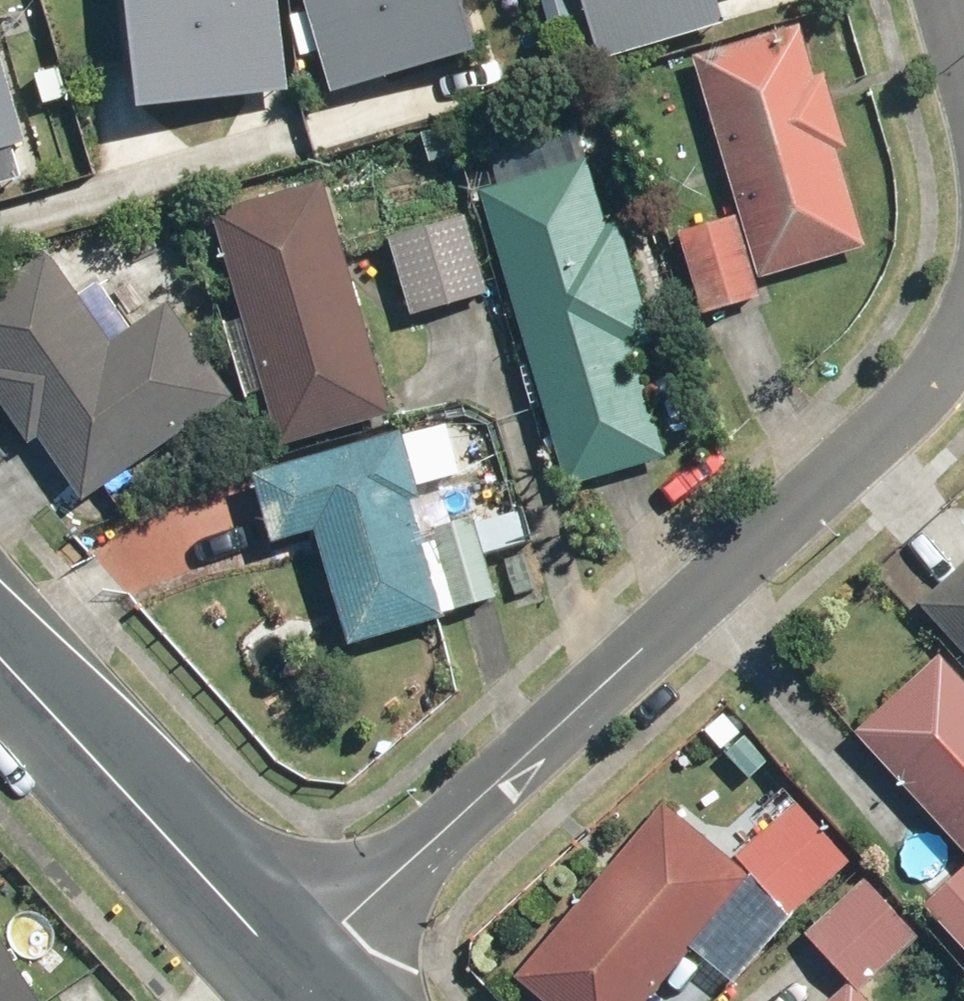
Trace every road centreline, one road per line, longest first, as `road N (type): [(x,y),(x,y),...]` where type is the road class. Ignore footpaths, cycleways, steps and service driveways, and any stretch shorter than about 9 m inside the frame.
road 1 (residential): [(963,340),(368,877),(276,971)]
road 2 (tertiary): [(276,971),(0,657)]

